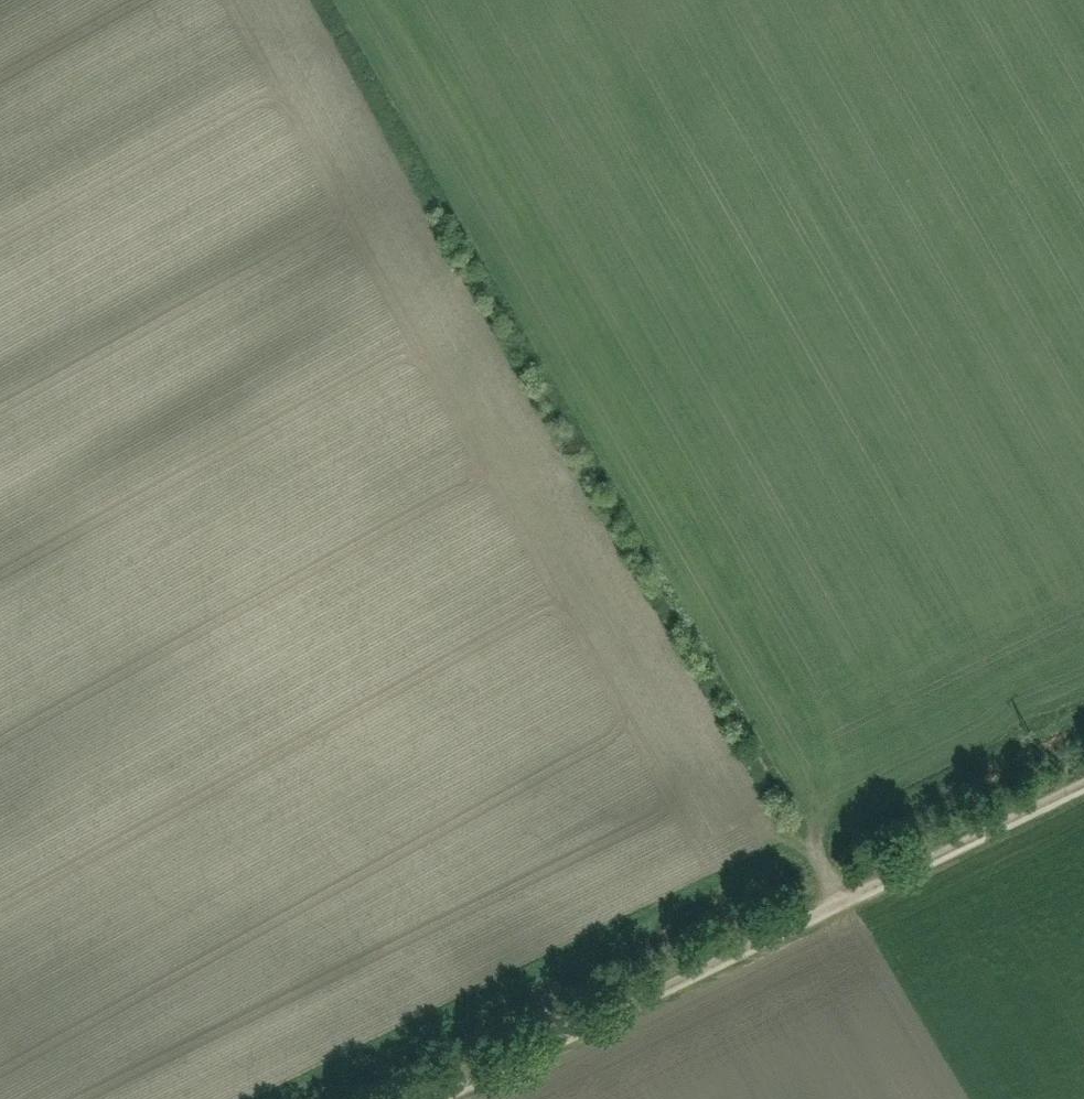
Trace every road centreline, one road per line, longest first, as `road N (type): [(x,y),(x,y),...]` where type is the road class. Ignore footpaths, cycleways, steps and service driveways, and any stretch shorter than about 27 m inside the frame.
road 1 (residential): [(449,1098),(1083,787)]

